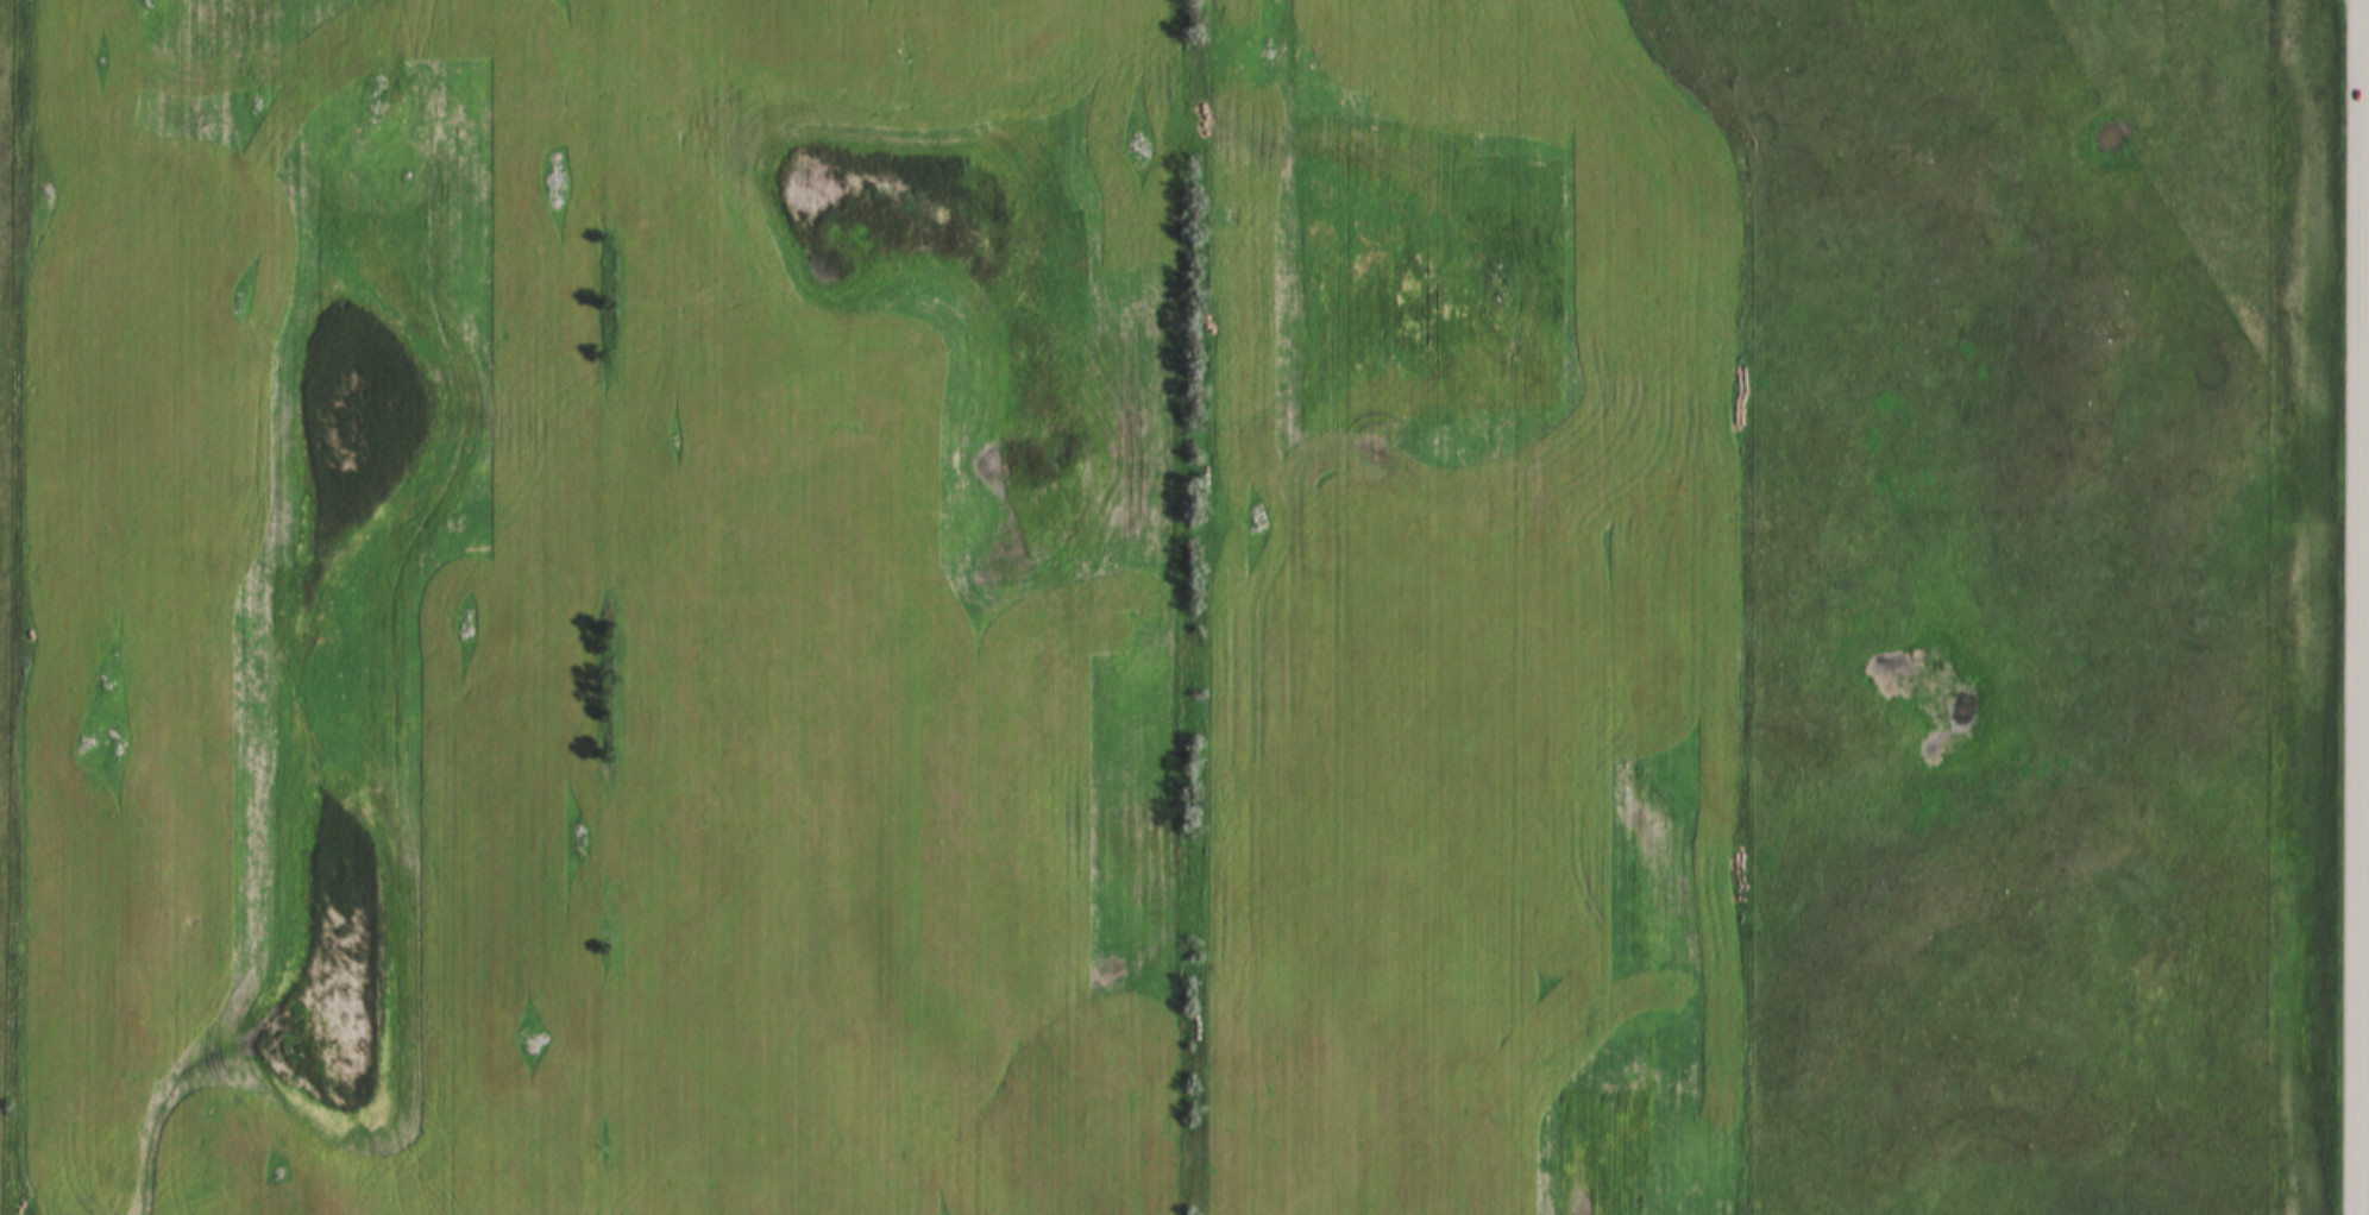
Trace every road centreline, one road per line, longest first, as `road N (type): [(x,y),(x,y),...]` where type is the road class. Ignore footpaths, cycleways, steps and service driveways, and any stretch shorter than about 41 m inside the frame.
road 1 (secondary): [(2358,1214),(2361,0)]

